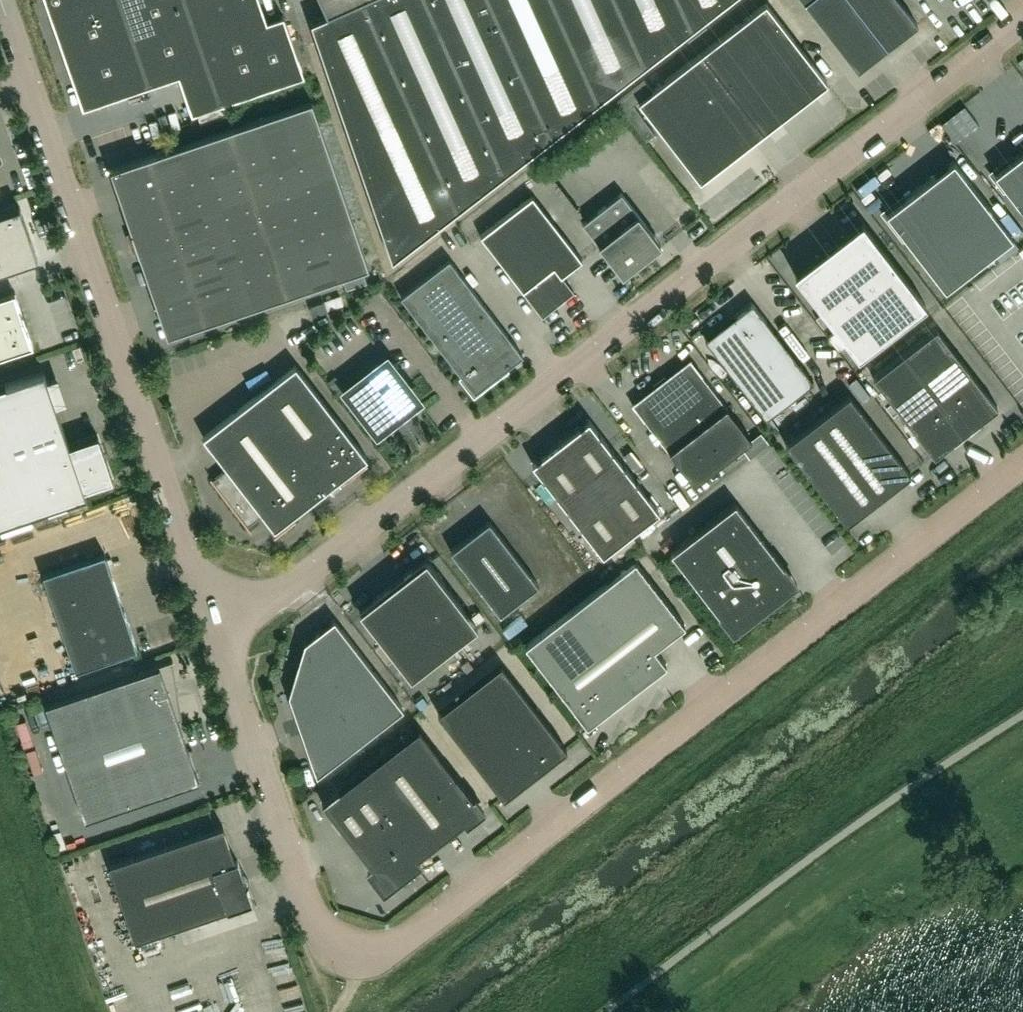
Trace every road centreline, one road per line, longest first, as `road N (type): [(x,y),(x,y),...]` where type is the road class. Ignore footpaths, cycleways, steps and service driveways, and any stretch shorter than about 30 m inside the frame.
road 1 (unclassified): [(1022,463),(381,960),(330,953),(216,639)]
road 2 (unclassified): [(216,639),(1022,20)]
road 3 (unclassified): [(216,639),(0,4)]

